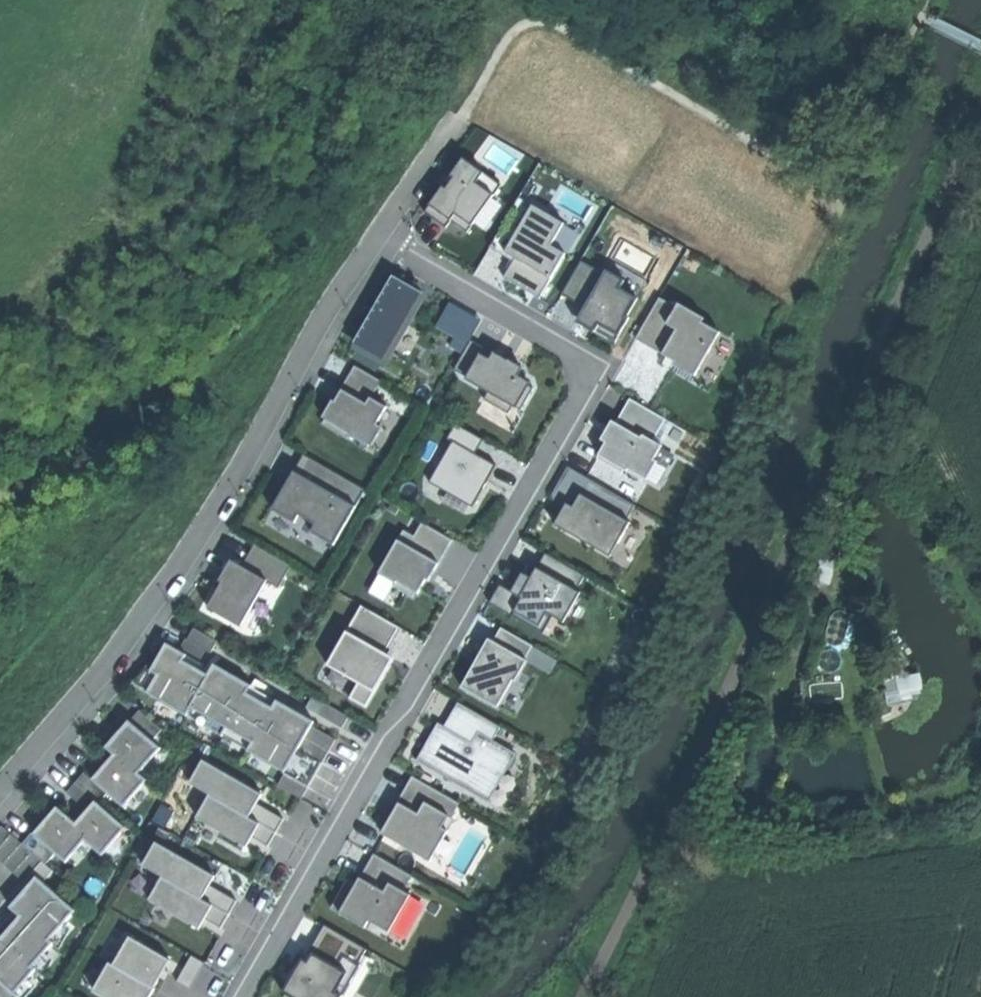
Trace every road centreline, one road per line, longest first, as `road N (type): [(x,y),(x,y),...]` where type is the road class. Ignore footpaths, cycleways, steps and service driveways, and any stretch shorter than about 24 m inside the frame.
road 1 (residential): [(246,996),(581,383),(576,361),(563,351),(376,238)]
road 2 (residential): [(376,238),(219,503),(85,691),(0,789)]
road 3 (residential): [(457,122),(376,238)]

